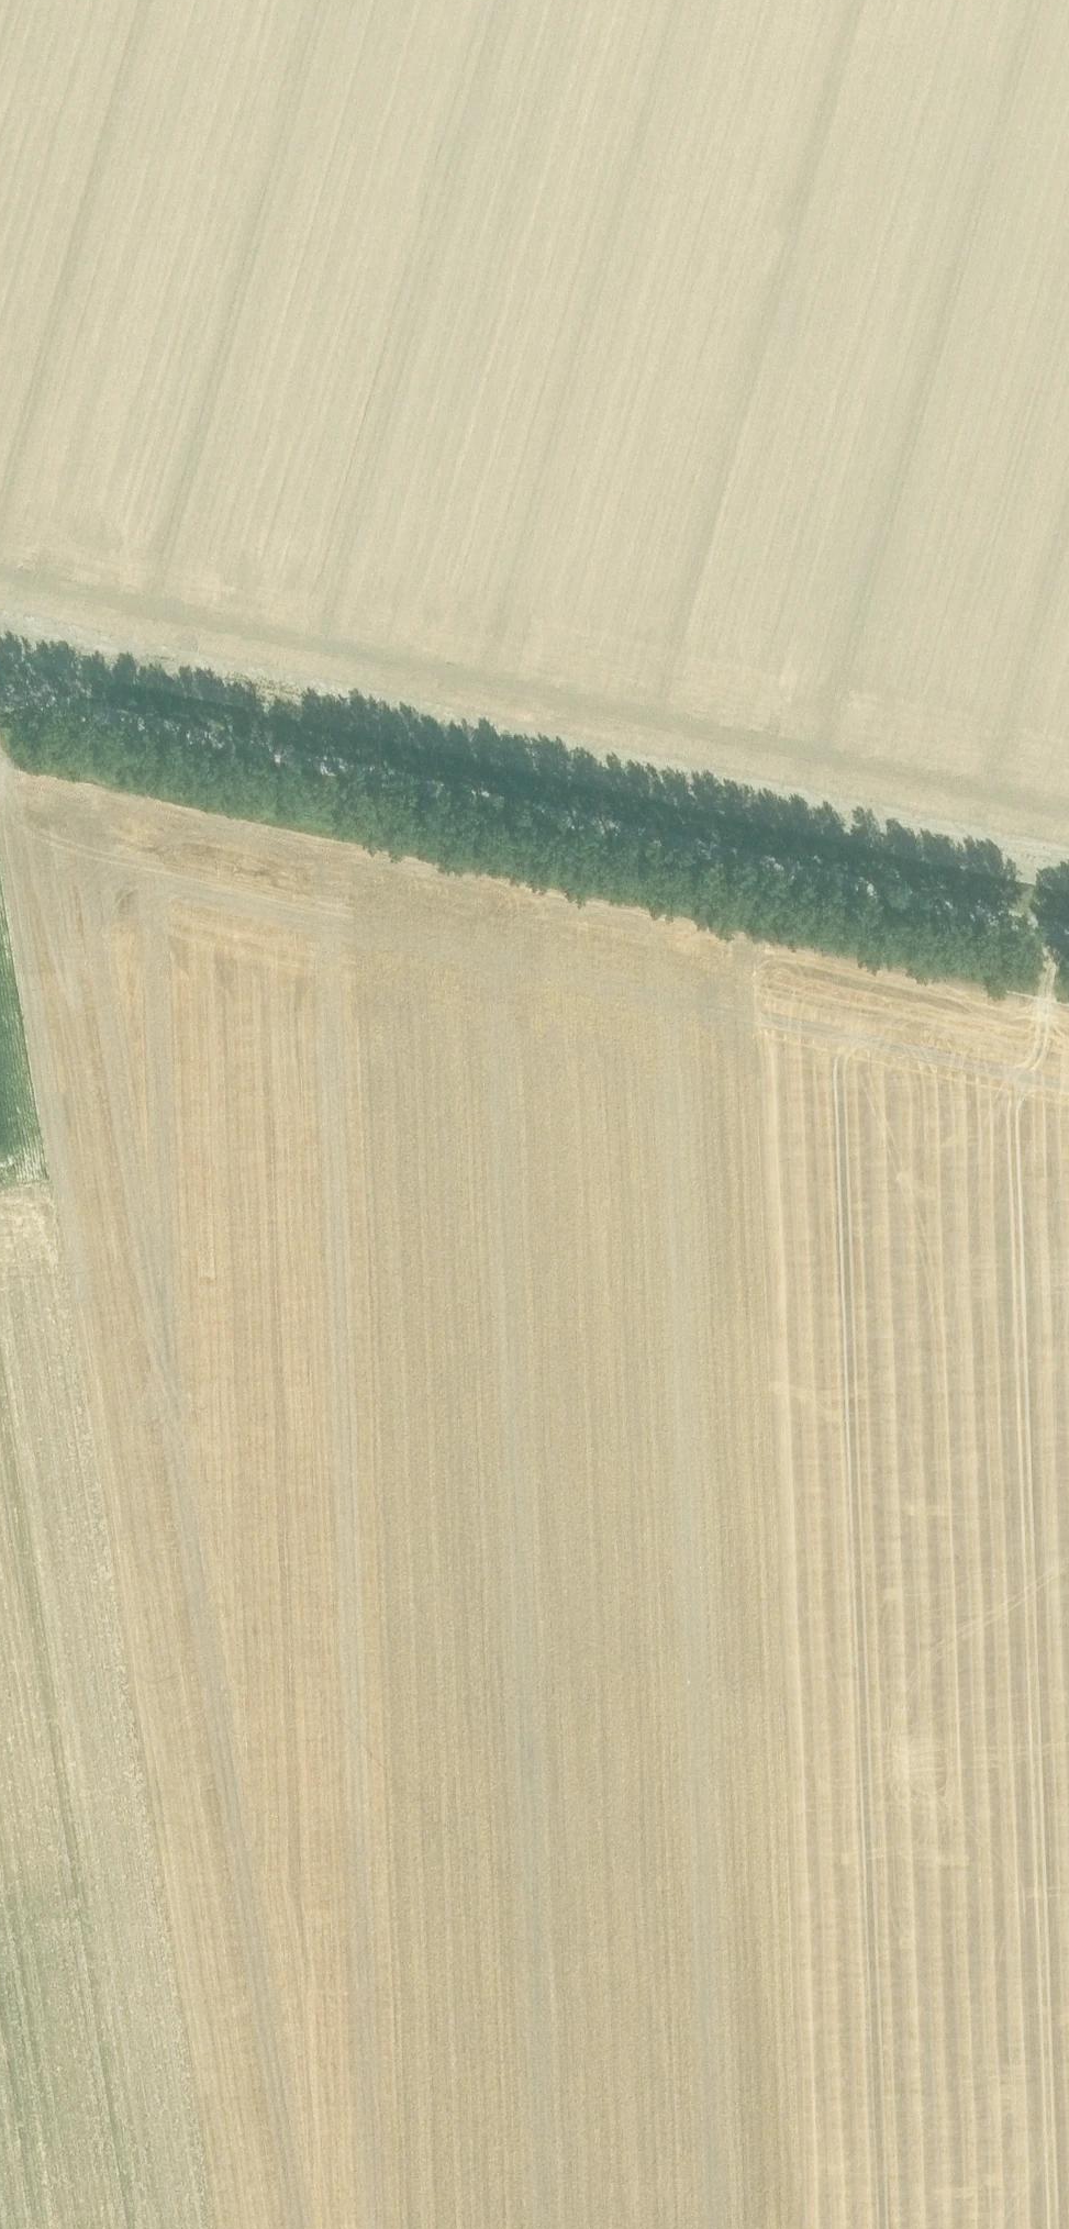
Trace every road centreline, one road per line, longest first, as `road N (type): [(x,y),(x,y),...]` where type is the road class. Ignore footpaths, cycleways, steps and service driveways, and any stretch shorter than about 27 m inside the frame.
road 1 (track): [(1068,934),(0,683)]

